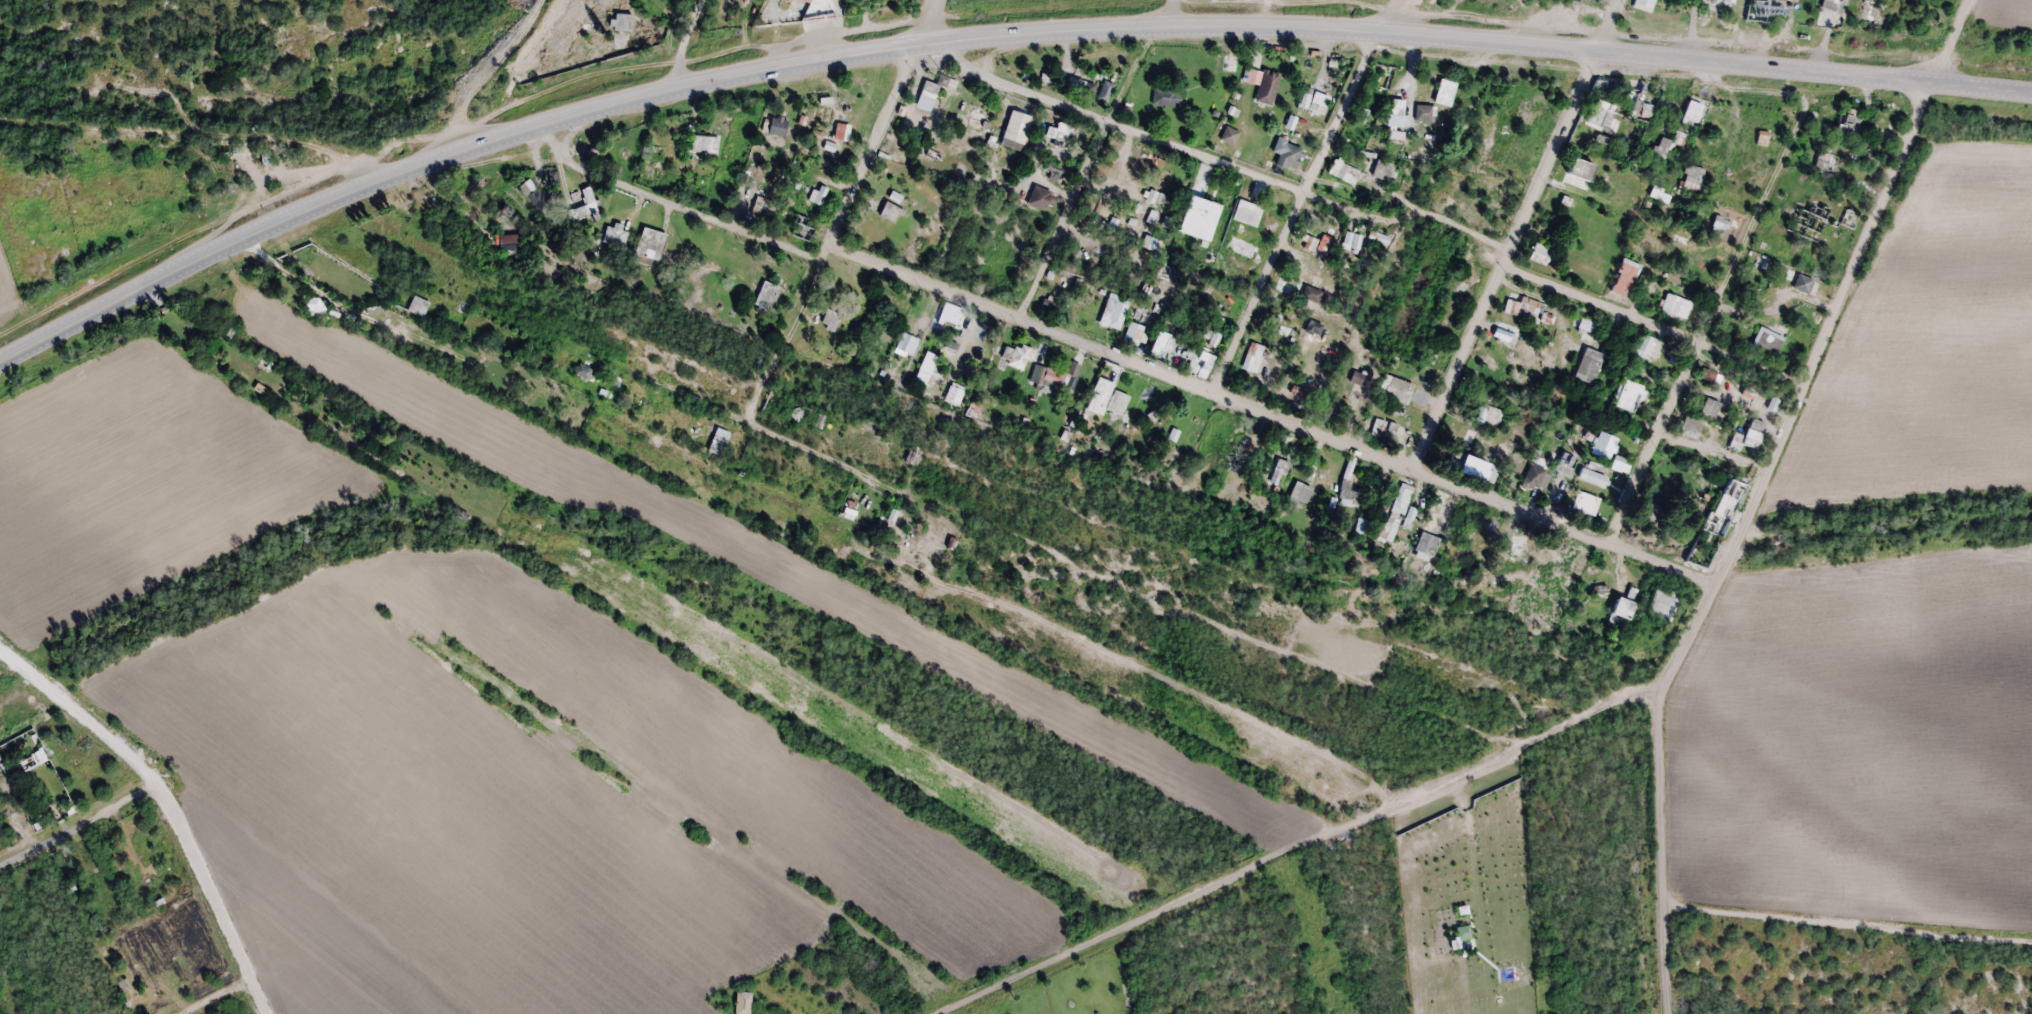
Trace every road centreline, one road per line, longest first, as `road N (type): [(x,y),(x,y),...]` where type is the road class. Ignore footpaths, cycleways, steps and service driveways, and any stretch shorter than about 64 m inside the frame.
road 1 (primary): [(0,362),(214,250),(421,165)]

